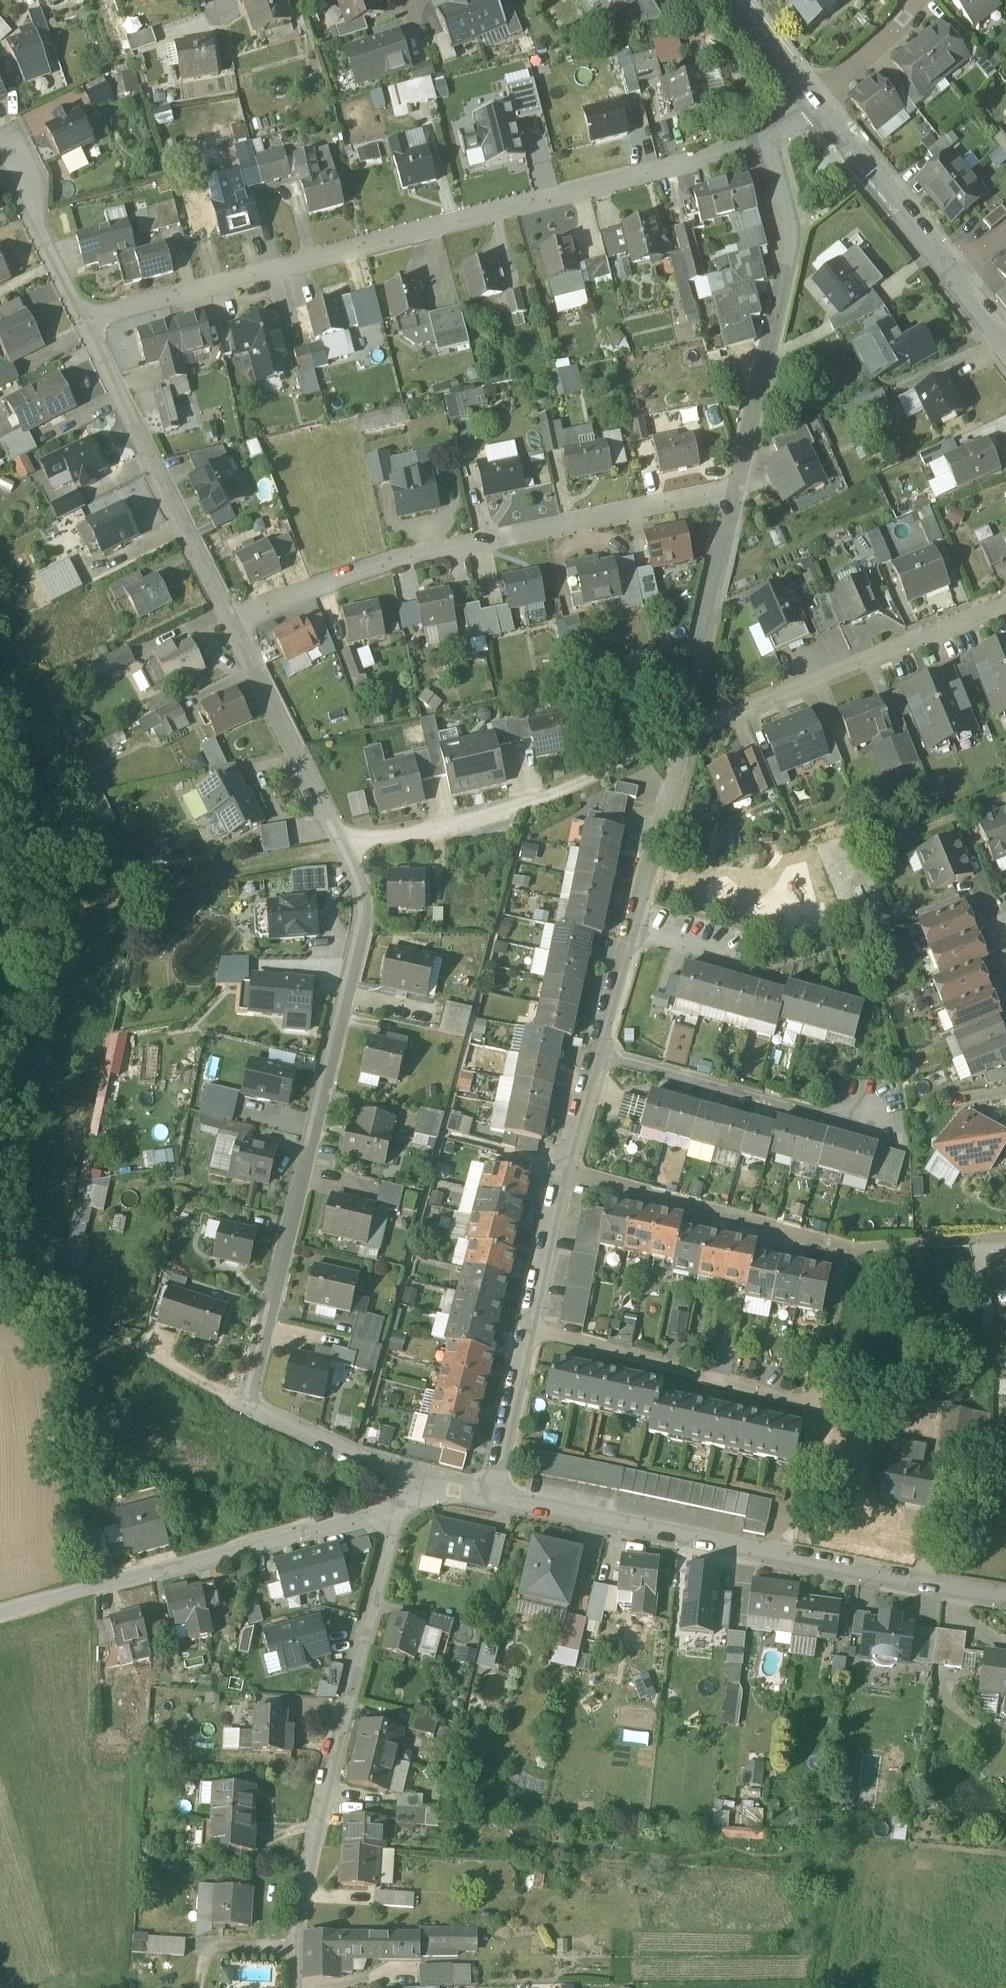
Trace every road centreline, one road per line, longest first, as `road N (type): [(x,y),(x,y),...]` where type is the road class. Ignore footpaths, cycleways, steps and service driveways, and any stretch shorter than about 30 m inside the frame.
road 1 (residential): [(760,145),(83,319)]
road 2 (residential): [(347,852),(361,899),(360,934),(243,1409)]
road 3 (residential): [(484,1493),(915,1592),(1005,1605)]
road 4 (residential): [(406,1478),(326,1782),(297,1925),(295,1987)]
road 5 (residential): [(236,624),(384,562),(732,489)]
road 6 (residential): [(0,1612),(351,1517),(406,1478)]
road 7 (residential): [(683,732),(517,822),(347,852)]
road 8 (residential): [(732,489),(787,269),(788,207),(760,145)]
road 9 (residential): [(1005,605),(683,732)]
road 10 (residential): [(83,319),(236,624)]
road 11 (residential): [(811,1401),(526,1324)]
road 12 (residential): [(845,1249),(564,1171)]
road 13 (residential): [(848,1123),(598,1052)]
road 14 (residential): [(236,624),(347,852)]
road 15 (residential): [(683,732),(732,489)]
road 16 (residential): [(804,99),(952,272)]
road 17 (residential): [(836,950),(755,972),(628,934)]
road 18 (residential): [(628,934),(683,732)]
road 19 (residential): [(0,147),(83,319)]
road 20 (residential): [(243,1409),(406,1478)]
road 21 (residential): [(484,1493),(526,1324)]
road 22 (residential): [(526,1324),(564,1171)]
road 23 (residential): [(804,99),(890,36),(915,0)]
road 24 (residential): [(564,1171),(598,1052)]
road 25 (residential): [(732,0),(804,99)]
road 26 (residential): [(598,1052),(628,934)]

